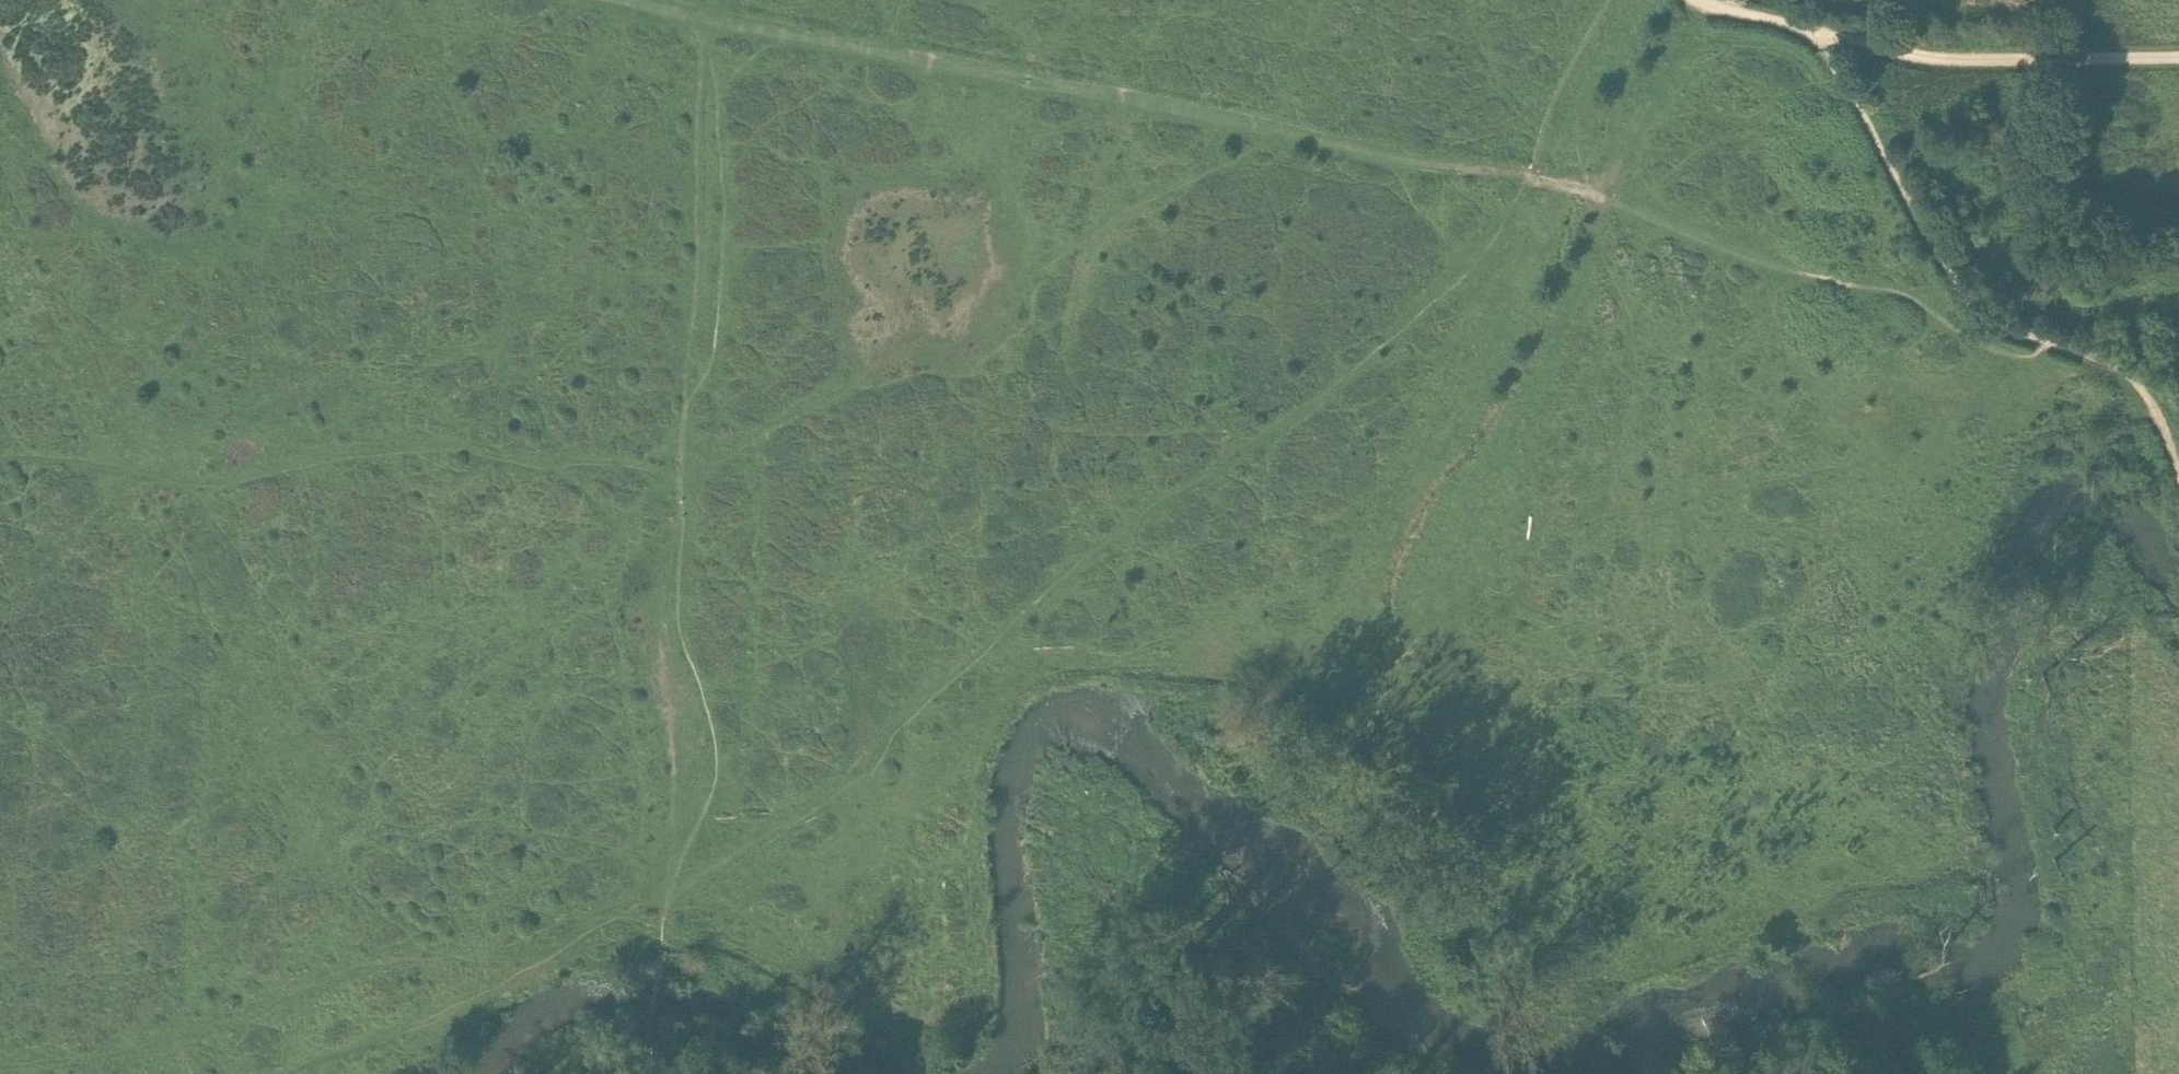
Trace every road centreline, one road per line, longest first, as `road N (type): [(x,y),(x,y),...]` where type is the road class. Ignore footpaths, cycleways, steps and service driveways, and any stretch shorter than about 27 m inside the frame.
road 1 (track): [(2043,340),(1996,324),(1969,299),(1842,74),(1802,29)]
road 2 (track): [(2178,476),(2157,414),(2131,376),(2043,340)]

